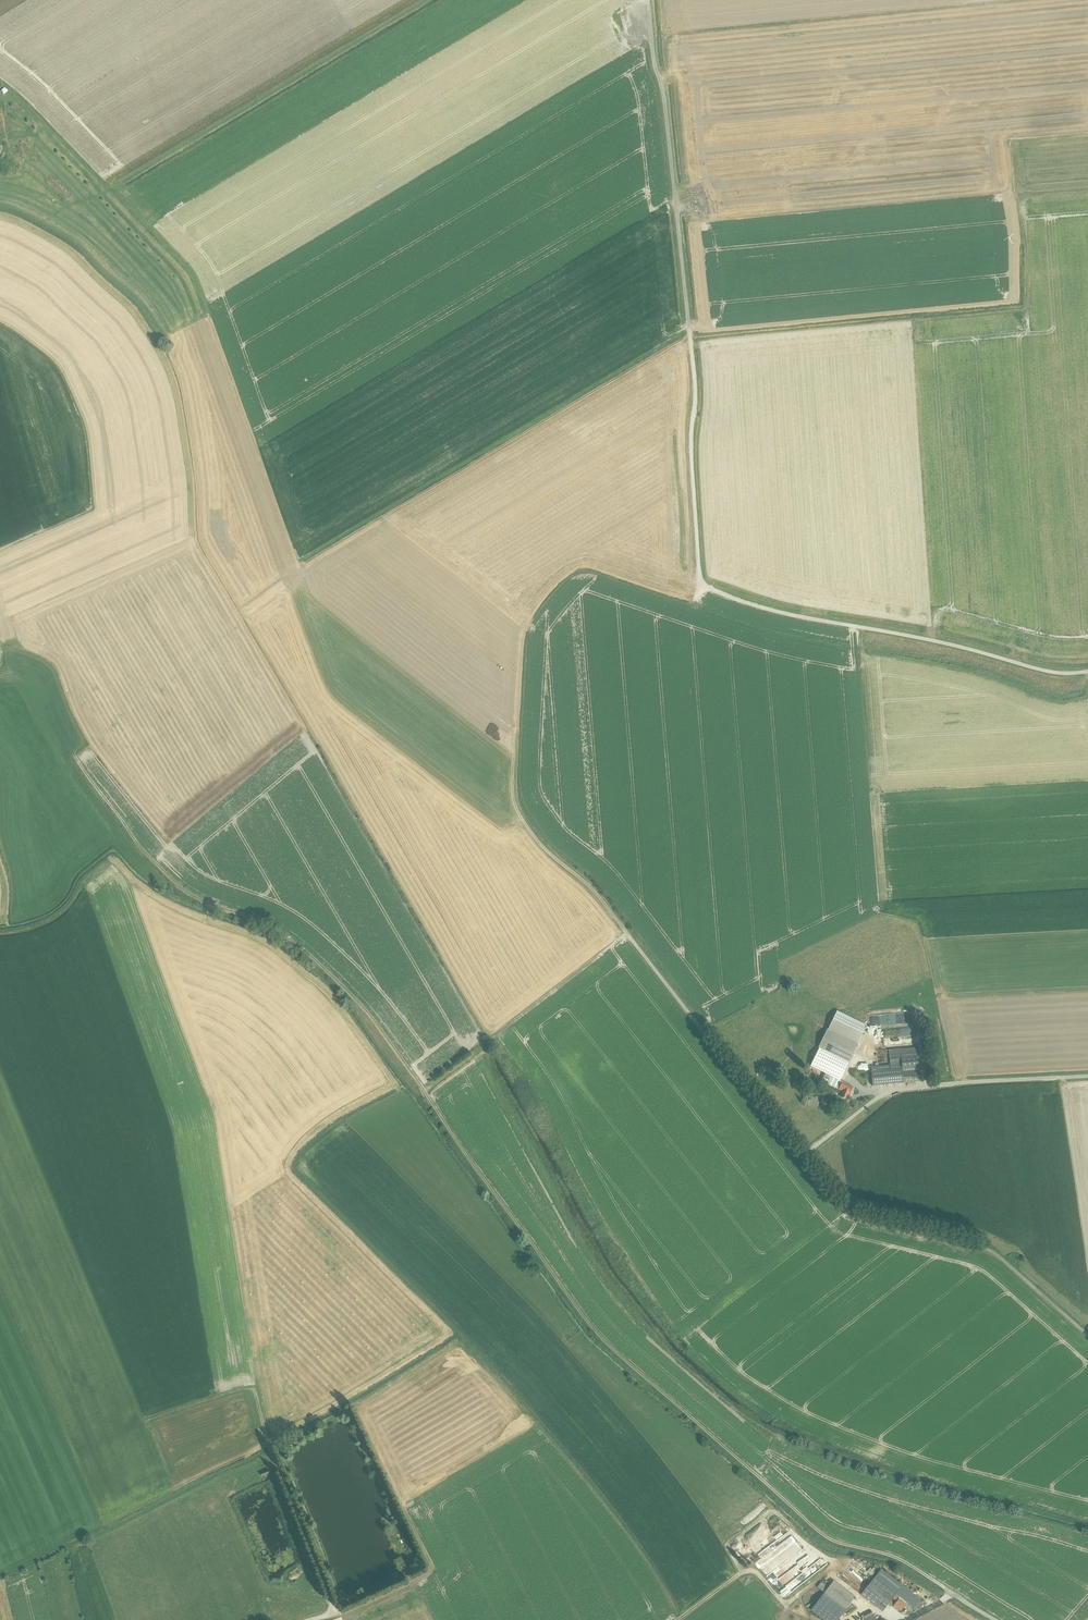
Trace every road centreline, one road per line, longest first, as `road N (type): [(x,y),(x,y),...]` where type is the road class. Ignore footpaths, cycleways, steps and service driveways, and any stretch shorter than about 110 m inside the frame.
road 1 (unclassified): [(1087,671),(1042,670),(789,615),(700,580),(695,385),(649,0)]
road 2 (track): [(424,1091),(603,1338),(822,1534),(893,1556),(951,1593)]
road 3 (track): [(86,743),(74,755),(146,854),(195,898),(272,927),(324,968),(367,1012),(424,1091)]
road 4 (track): [(311,1619),(332,1603),(255,1394),(237,1390),(147,1421)]
road 5 (track): [(801,1156),(845,1210),(997,1254),(1087,1336)]
road 6 (unclassified): [(801,1156),(894,1091),(1087,1076)]
road 7 (track): [(801,1156),(627,935)]
road 8 (track): [(424,1091),(627,935)]
road 9 (track): [(627,935),(516,808),(515,729)]

